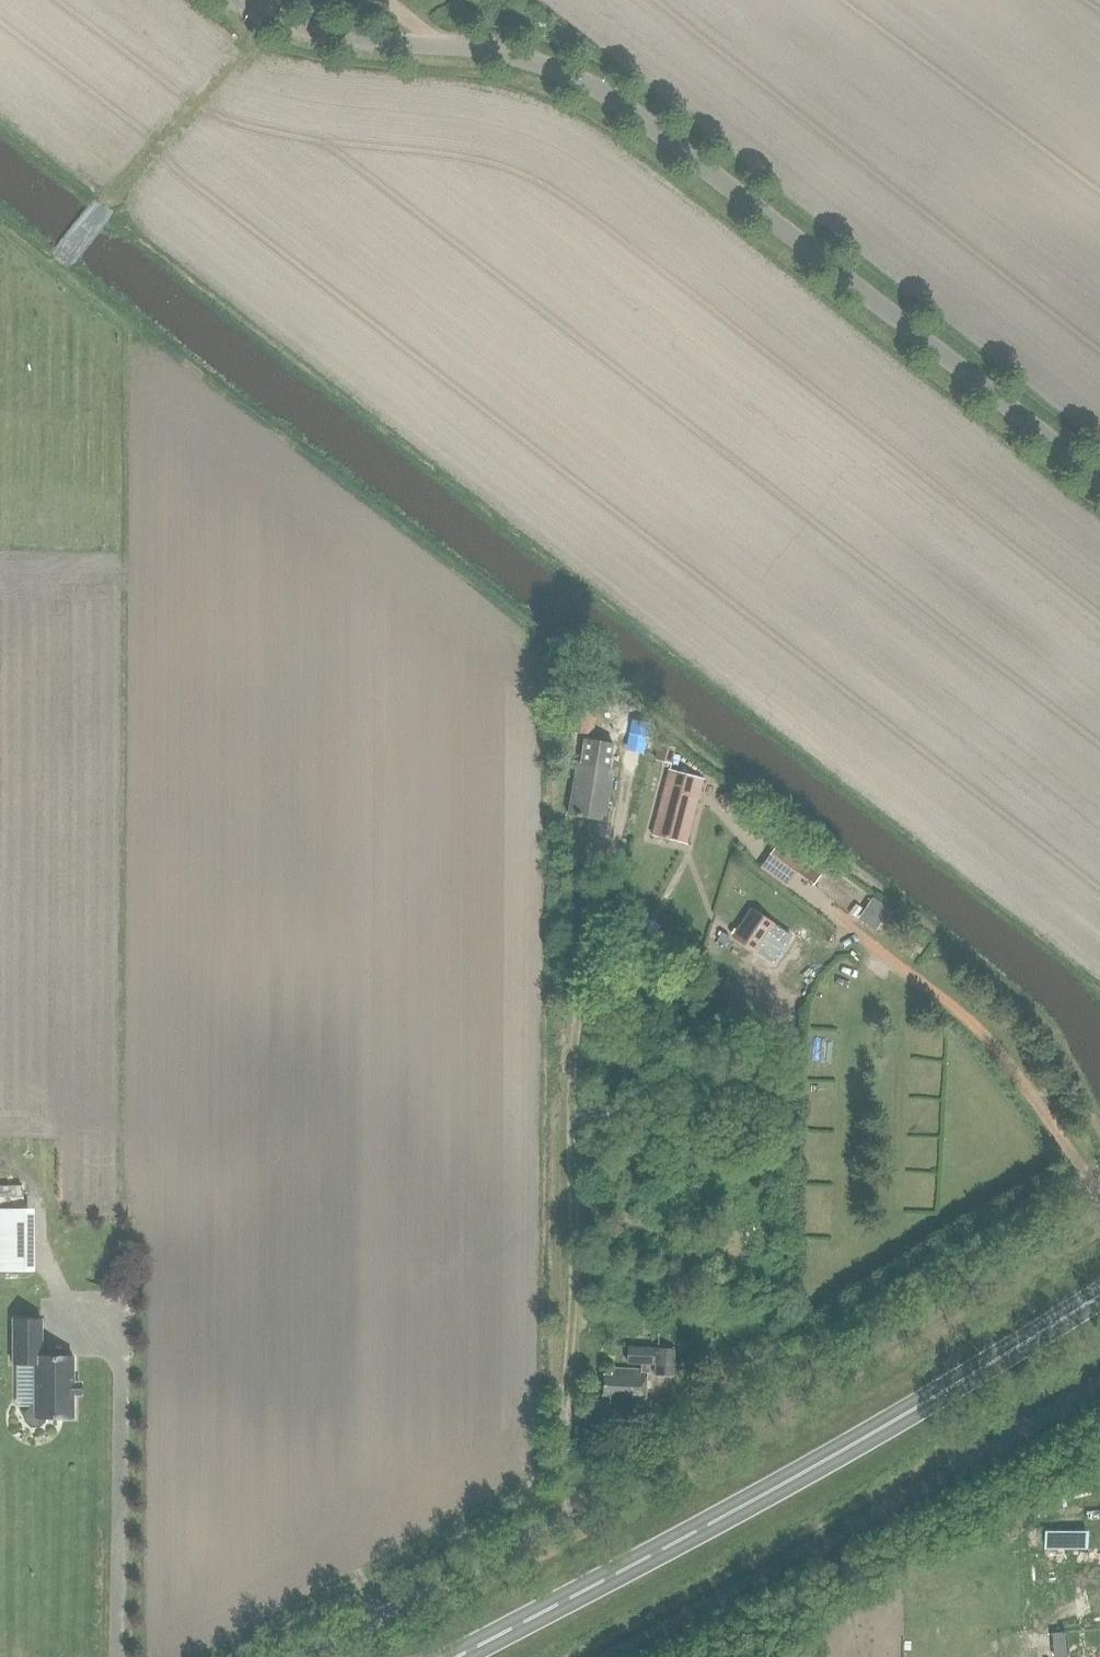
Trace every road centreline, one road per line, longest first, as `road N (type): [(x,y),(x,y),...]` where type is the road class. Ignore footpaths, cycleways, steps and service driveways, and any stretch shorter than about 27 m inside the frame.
road 1 (unclassified): [(1099,479),(619,100),(568,72),(516,58),(350,38),(238,0)]
road 2 (unclassified): [(325,1656),(784,1404),(1099,1208)]
road 3 (trunk): [(461,1656),(901,1420),(1099,1296)]
road 4 (track): [(718,809),(765,862),(990,1044),(1099,1195)]

